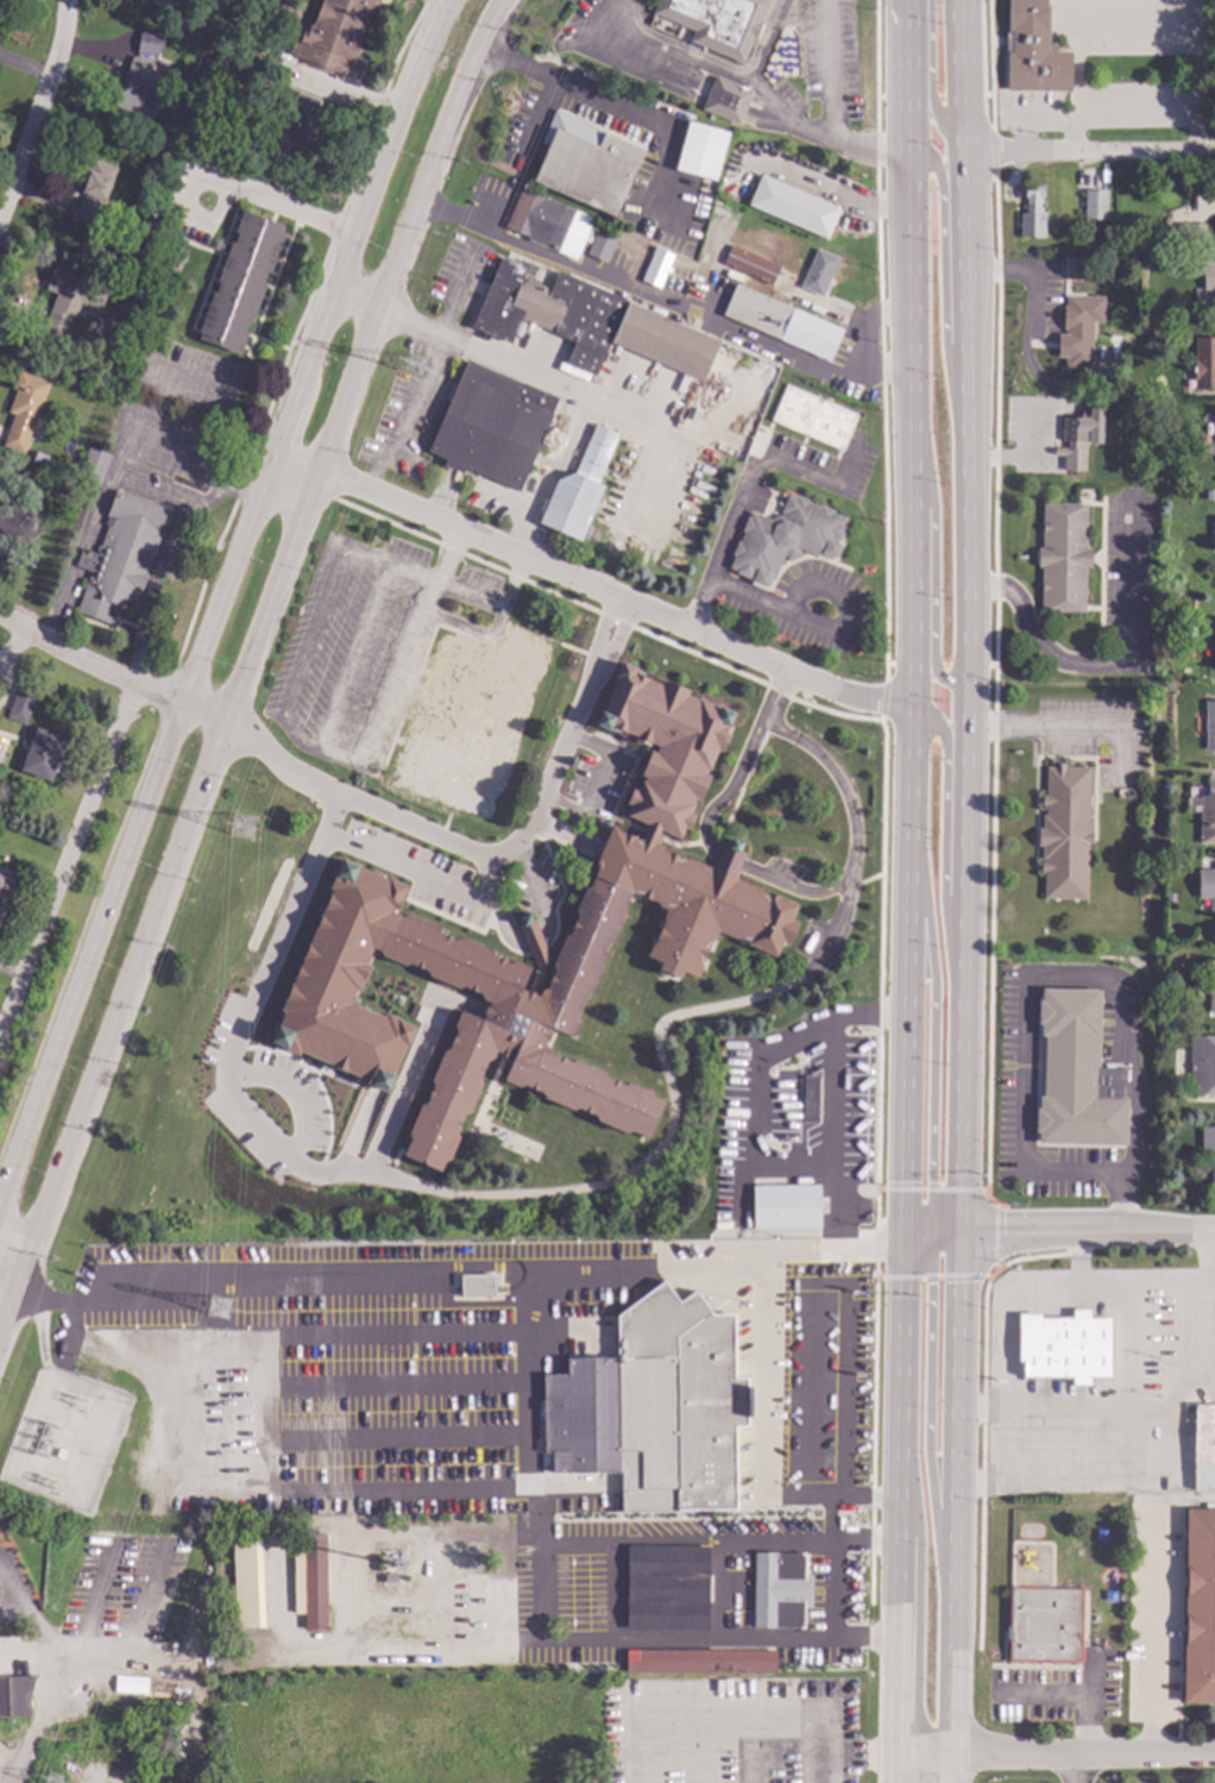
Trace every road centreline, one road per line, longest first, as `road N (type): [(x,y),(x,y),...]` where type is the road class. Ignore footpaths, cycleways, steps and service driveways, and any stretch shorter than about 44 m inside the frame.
road 1 (secondary): [(24,1258),(502,0)]
road 2 (secondary): [(444,0),(0,1182)]
road 3 (primary): [(907,0),(913,266),(906,703)]
road 4 (residential): [(906,703),(838,693),(269,456)]
road 5 (primary): [(959,1236),(963,683)]
road 6 (primary): [(946,1782),(959,1236)]
road 7 (primary): [(906,703),(898,1243)]
road 8 (primary): [(898,1243),(890,1782)]
road 9 (primary): [(963,683),(967,155)]
road 10 (primary): [(902,841),(933,987),(931,1185),(939,1213),(959,1236)]
road 11 (residential): [(131,685),(0,1046)]
road 12 (primary): [(948,1609),(927,1454),(931,1283),(898,1243)]
road 13 (residential): [(890,1754),(1214,1751)]
road 14 (primary): [(968,444),(944,344),(939,181),(933,165),(912,155)]
road 15 (primary): [(961,968),(943,897),(945,749),(931,718),(906,703)]
road 16 (residential): [(1214,1231),(959,1236)]
road 17 (primary): [(911,454),(931,511),(933,668),(942,679),(963,683)]
road 18 (residential): [(221,723),(39,640),(0,612)]
road 19 (residential): [(1214,153),(967,155)]
road 20 (residential): [(0,205),(68,14),(66,0)]
road 21 (primary): [(931,0),(933,90),(967,155)]
road 22 (primary): [(967,155),(958,0)]

